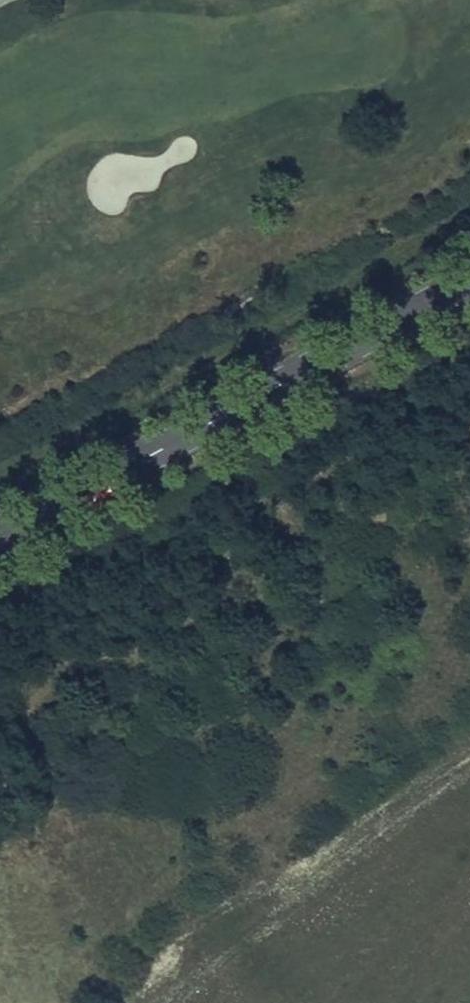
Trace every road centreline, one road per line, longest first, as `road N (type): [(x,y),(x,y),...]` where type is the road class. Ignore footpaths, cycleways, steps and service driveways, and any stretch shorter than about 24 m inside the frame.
road 1 (primary): [(0,536),(469,281)]

